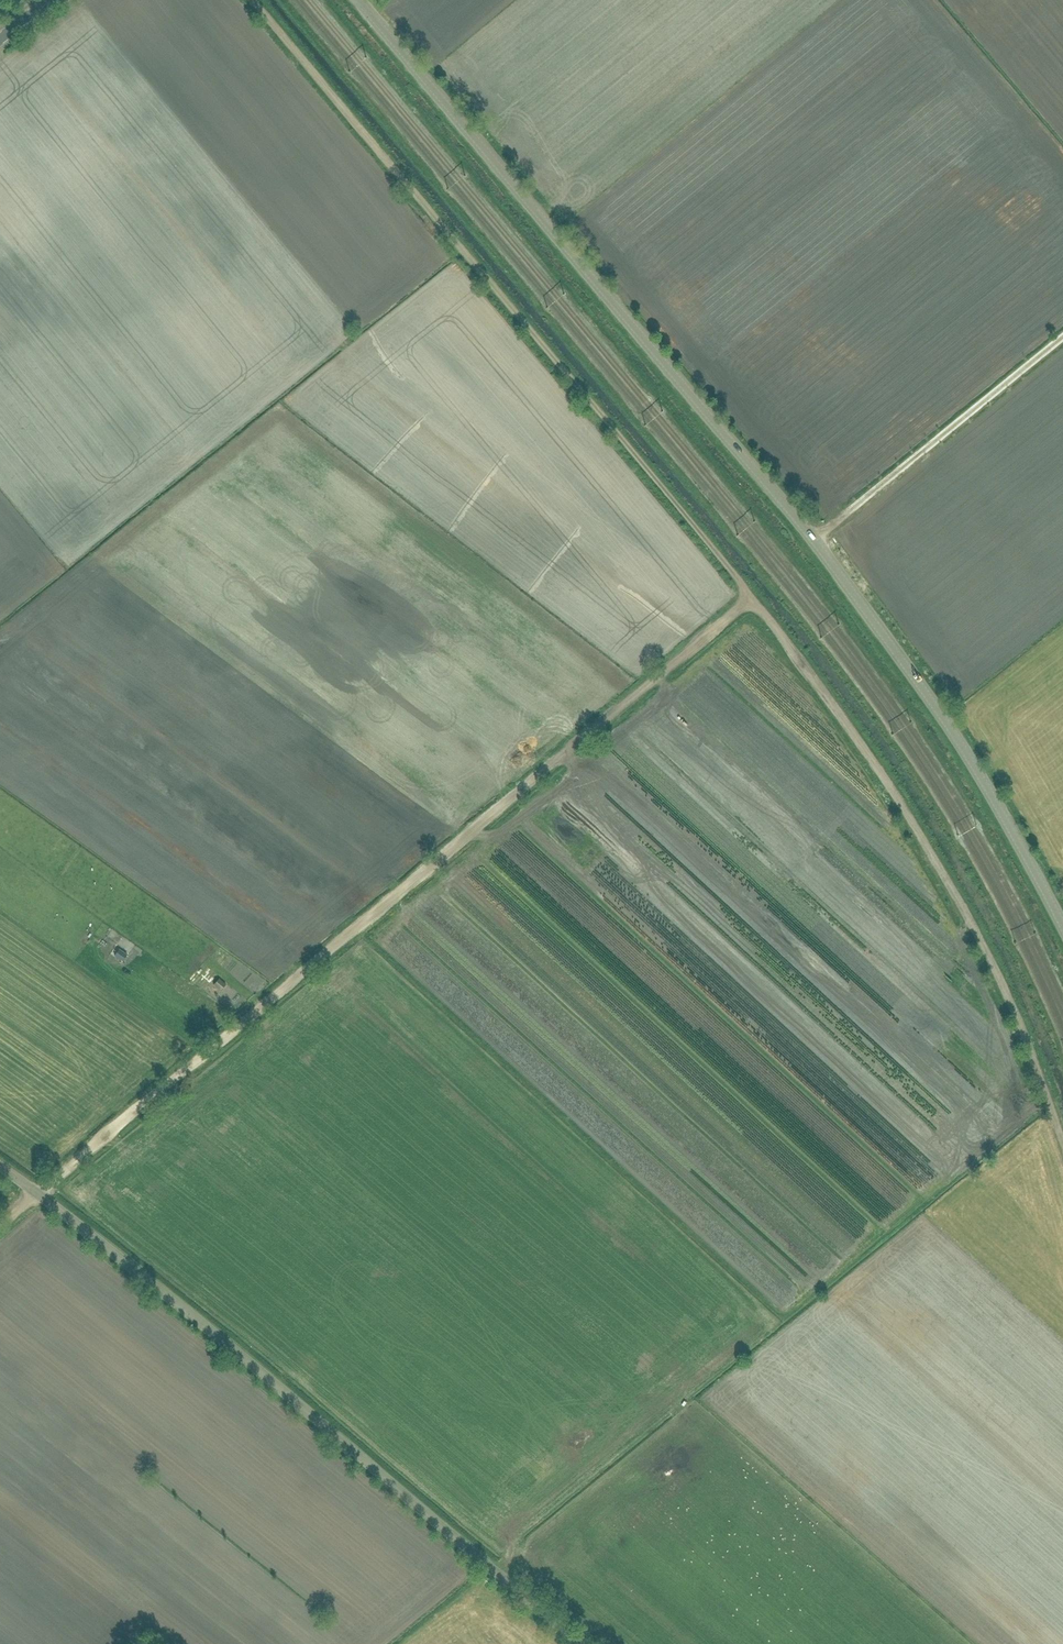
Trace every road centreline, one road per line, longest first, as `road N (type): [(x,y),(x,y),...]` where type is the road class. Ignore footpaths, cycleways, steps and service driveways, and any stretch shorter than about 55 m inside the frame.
road 1 (track): [(1062,1143),(986,951),(826,695),(672,491),(250,0)]
road 2 (tertiary): [(1062,926),(966,752),(813,539),(358,0)]
road 3 (track): [(750,600),(0,1223)]
road 4 (unclassified): [(580,1643),(0,1165)]
road 5 (track): [(813,539),(1062,336)]

